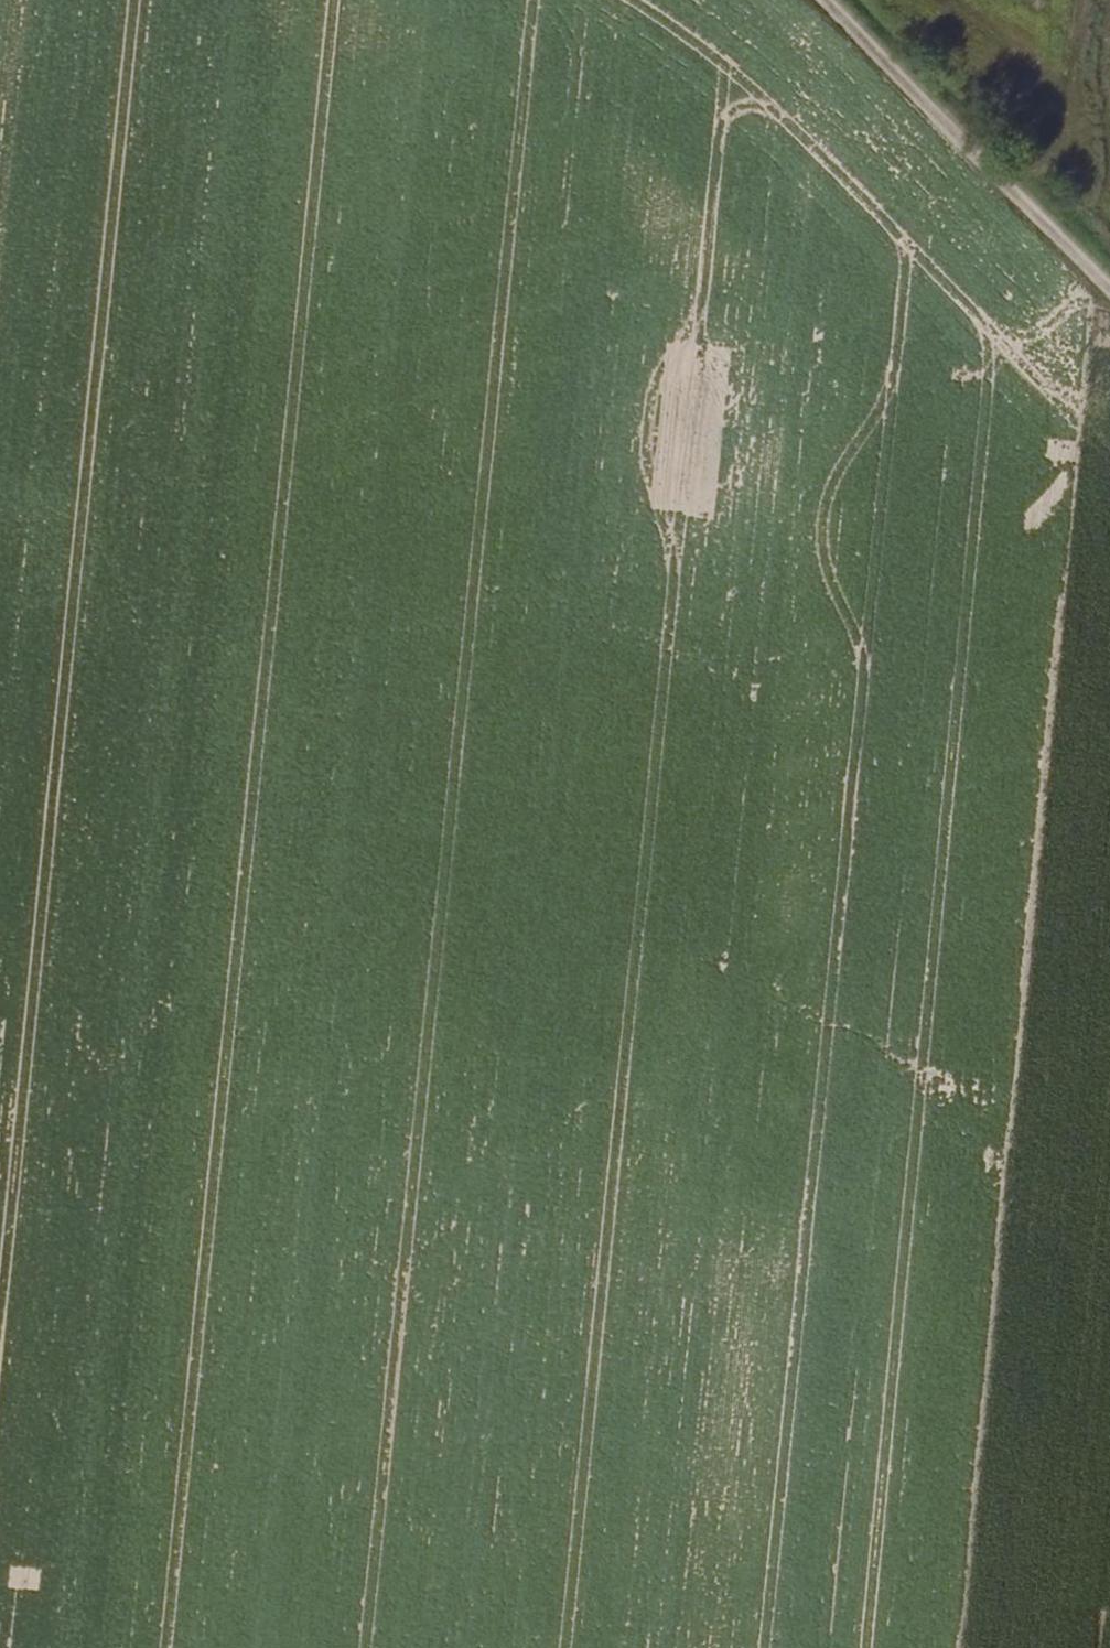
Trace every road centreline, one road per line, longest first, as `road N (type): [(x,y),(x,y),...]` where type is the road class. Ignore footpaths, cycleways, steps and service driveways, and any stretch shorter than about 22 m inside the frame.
road 1 (track): [(1109,264),(836,0)]

